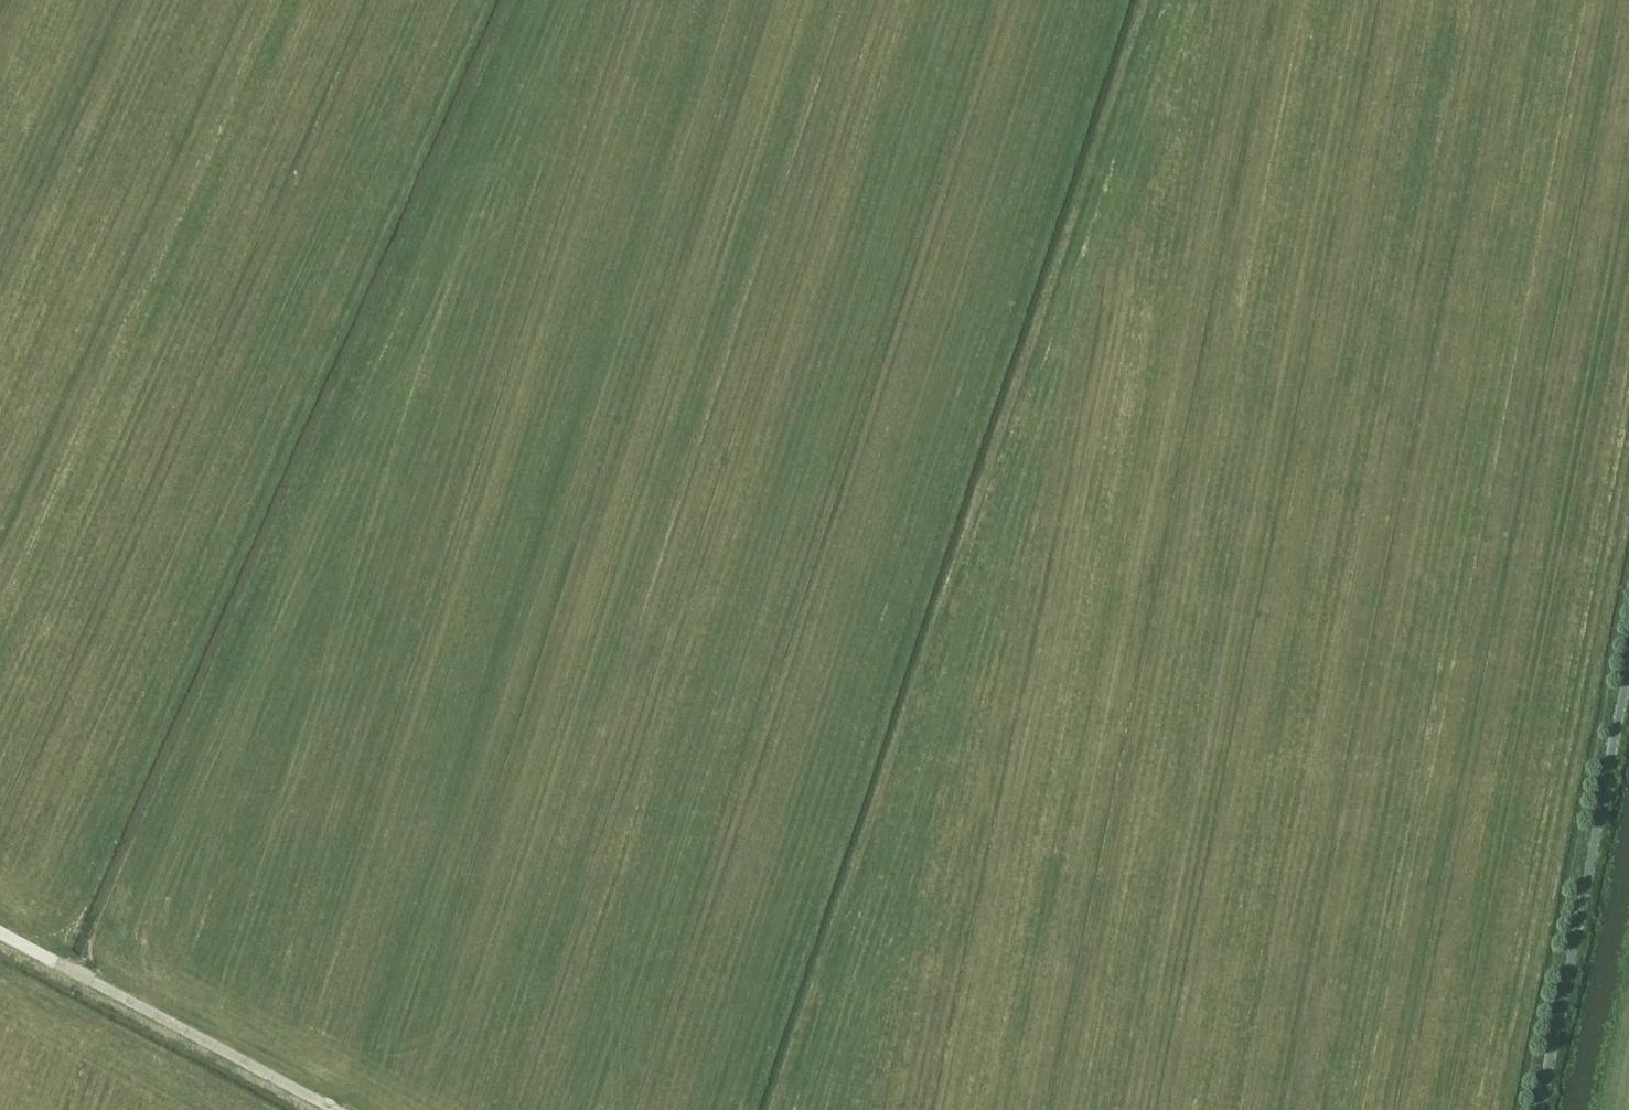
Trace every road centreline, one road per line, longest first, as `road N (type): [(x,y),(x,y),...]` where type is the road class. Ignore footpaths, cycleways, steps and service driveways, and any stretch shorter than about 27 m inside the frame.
road 1 (track): [(369,1109),(0,917)]

